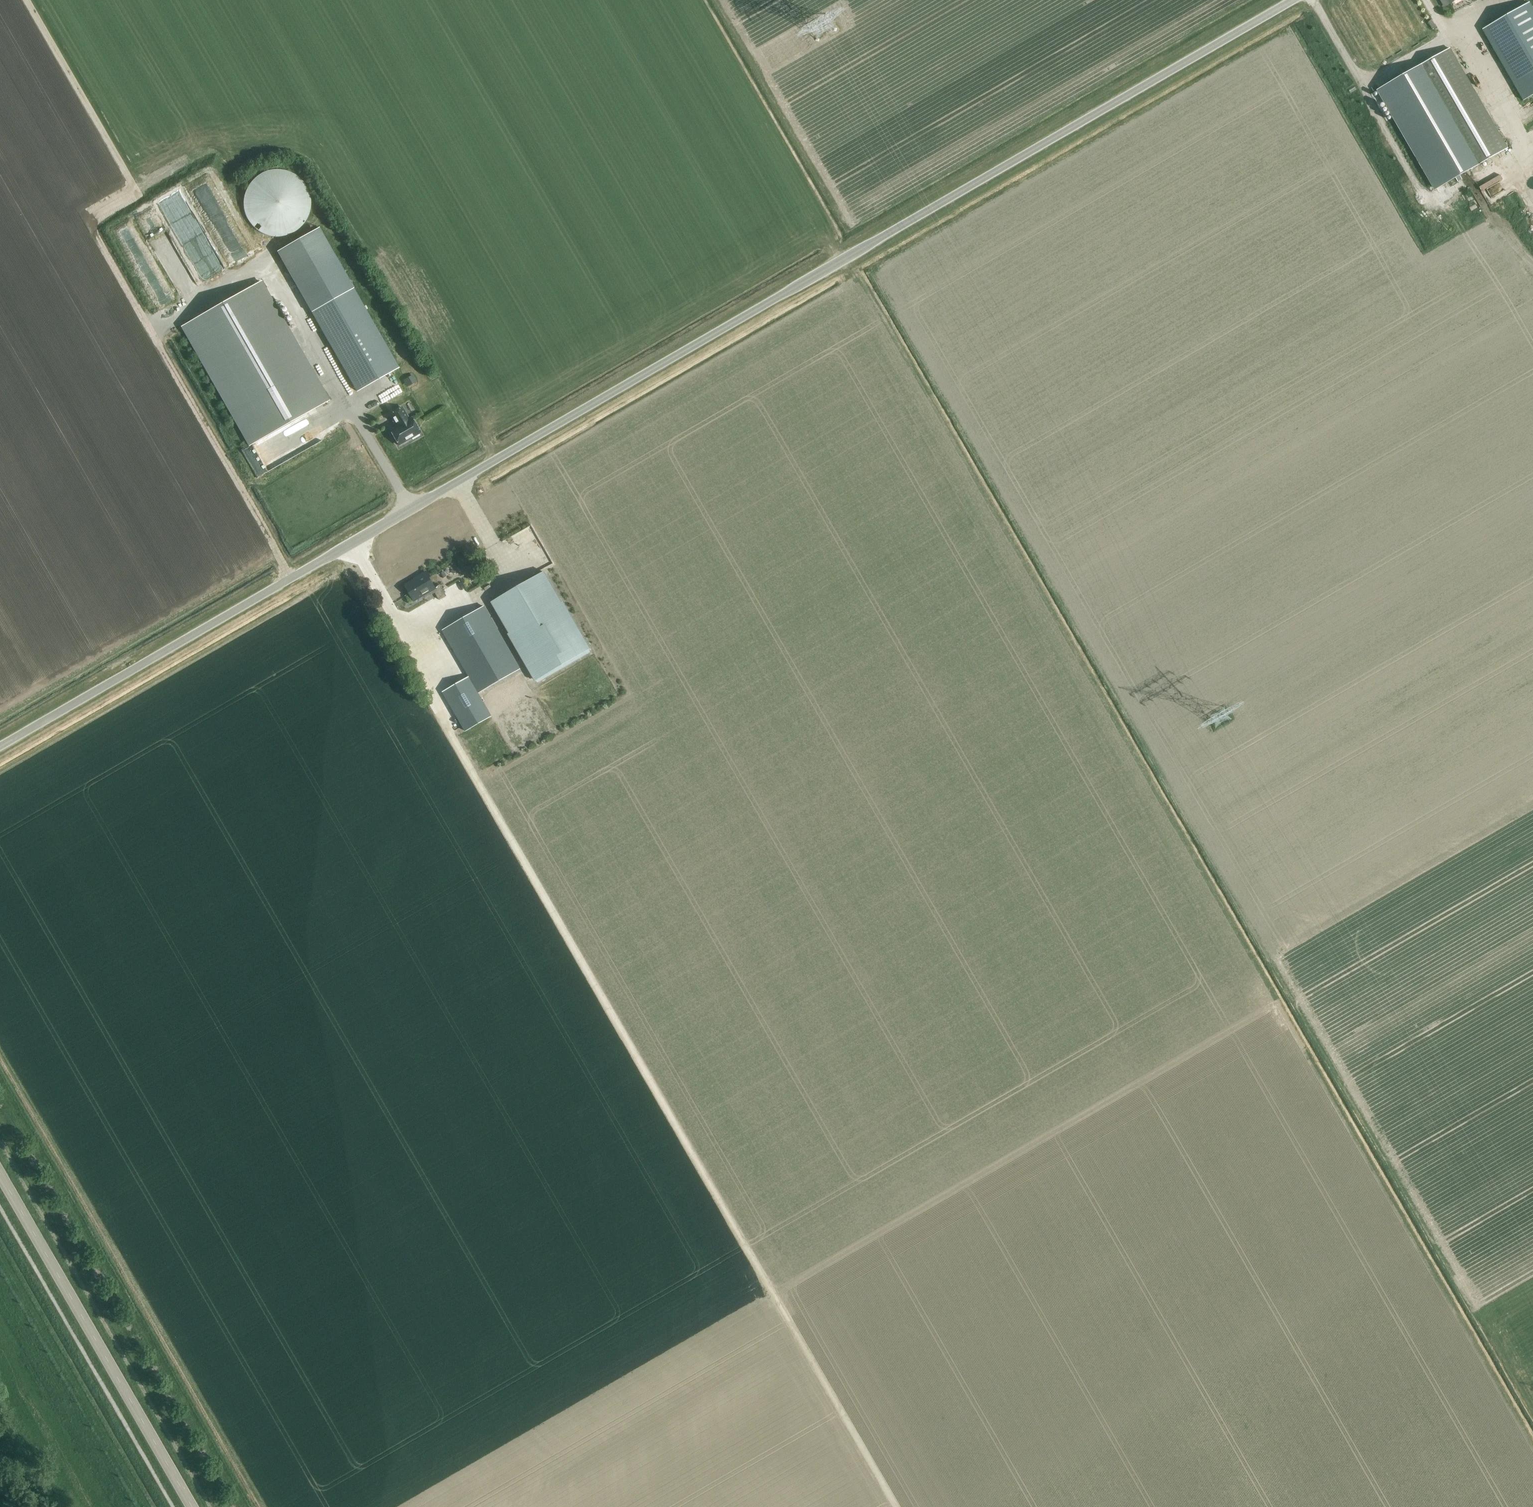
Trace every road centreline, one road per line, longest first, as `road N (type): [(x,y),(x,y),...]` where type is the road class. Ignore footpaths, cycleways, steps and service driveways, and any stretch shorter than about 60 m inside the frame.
road 1 (unclassified): [(0,748),(1296,0)]
road 2 (tertiary): [(0,1178),(191,1506)]

